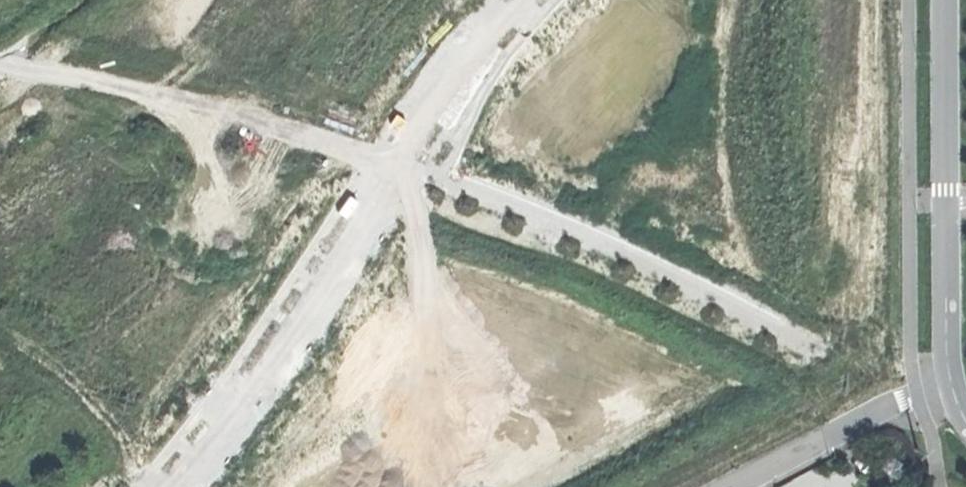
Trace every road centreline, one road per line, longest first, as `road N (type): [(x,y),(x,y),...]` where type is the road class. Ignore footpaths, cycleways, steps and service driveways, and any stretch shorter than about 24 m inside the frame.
road 1 (residential): [(510,0),(389,173),(272,362),(171,486)]
road 2 (unclassified): [(950,381),(943,0)]
road 3 (residential): [(734,486),(950,381)]

